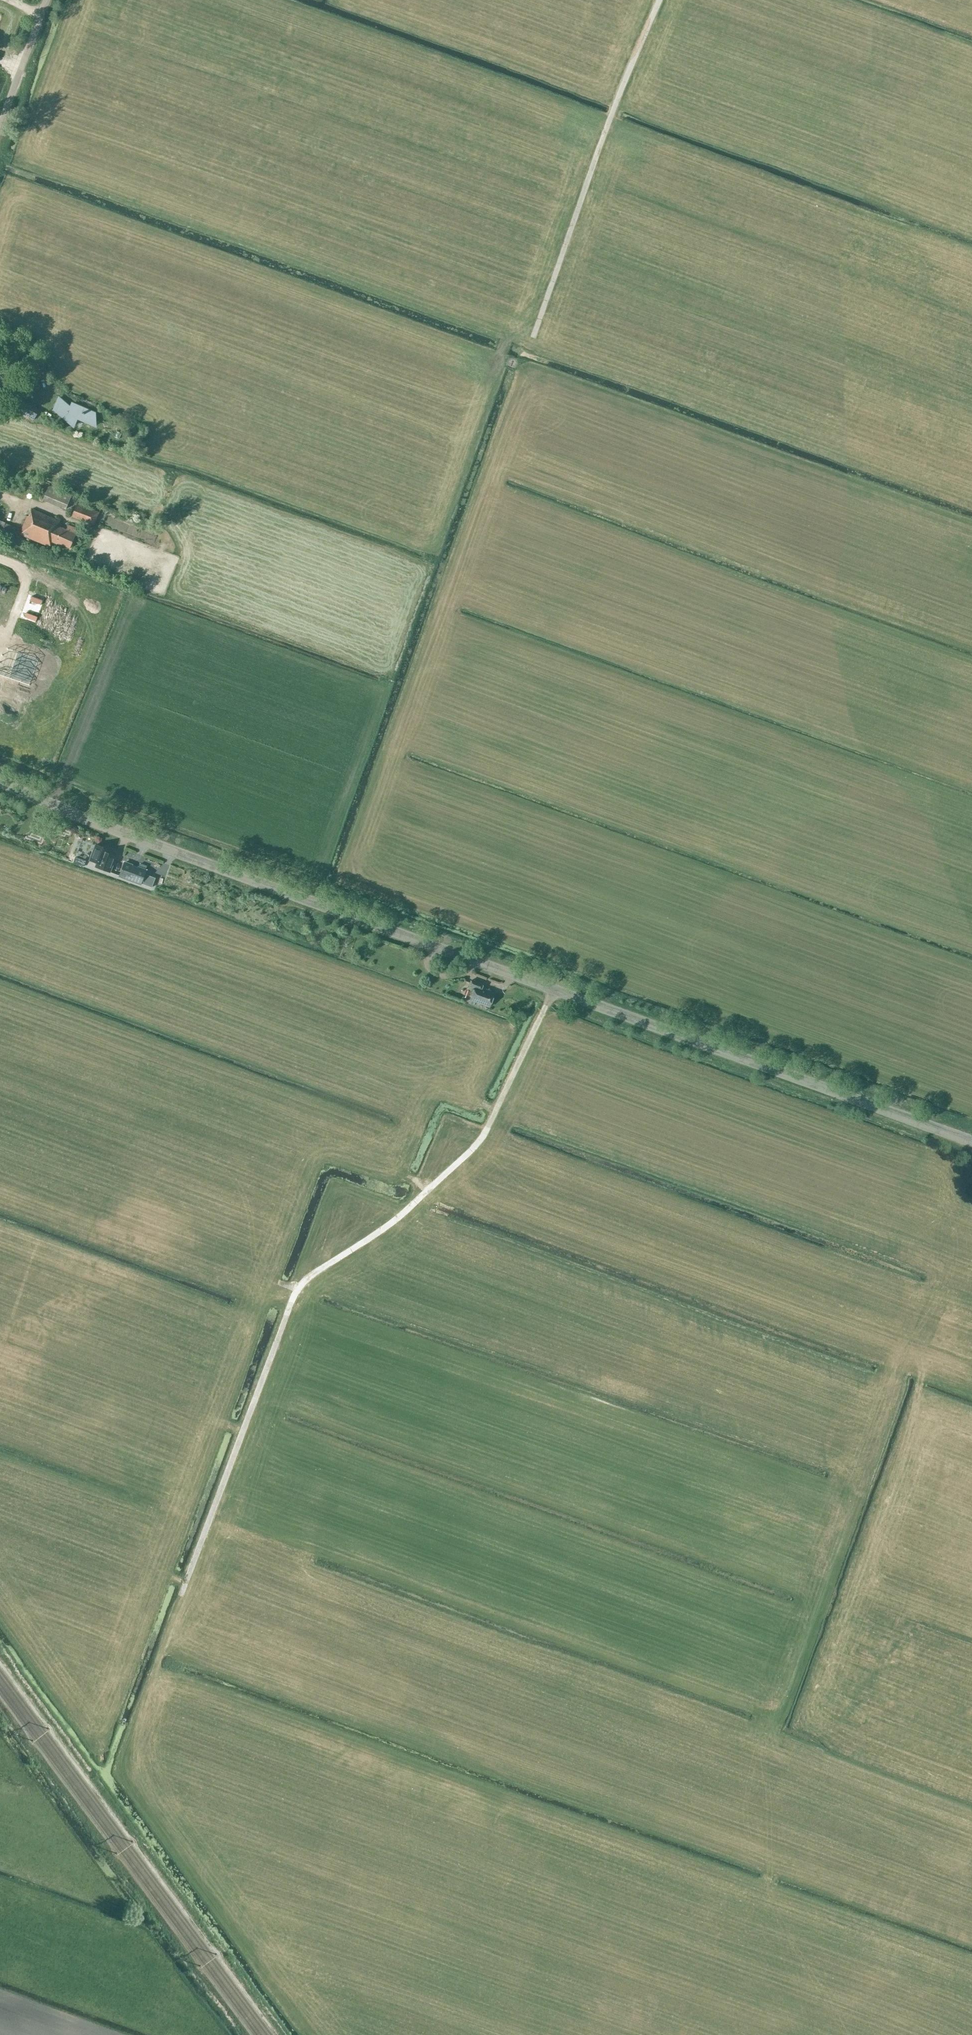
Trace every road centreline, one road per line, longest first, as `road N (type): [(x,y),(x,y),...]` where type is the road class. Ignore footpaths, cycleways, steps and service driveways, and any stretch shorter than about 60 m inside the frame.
road 1 (tertiary): [(971,1141),(0,783)]
road 2 (track): [(180,1596),(298,1288),(392,1222),(476,1145),(553,989)]
road 3 (unclassified): [(0,127),(46,0)]

